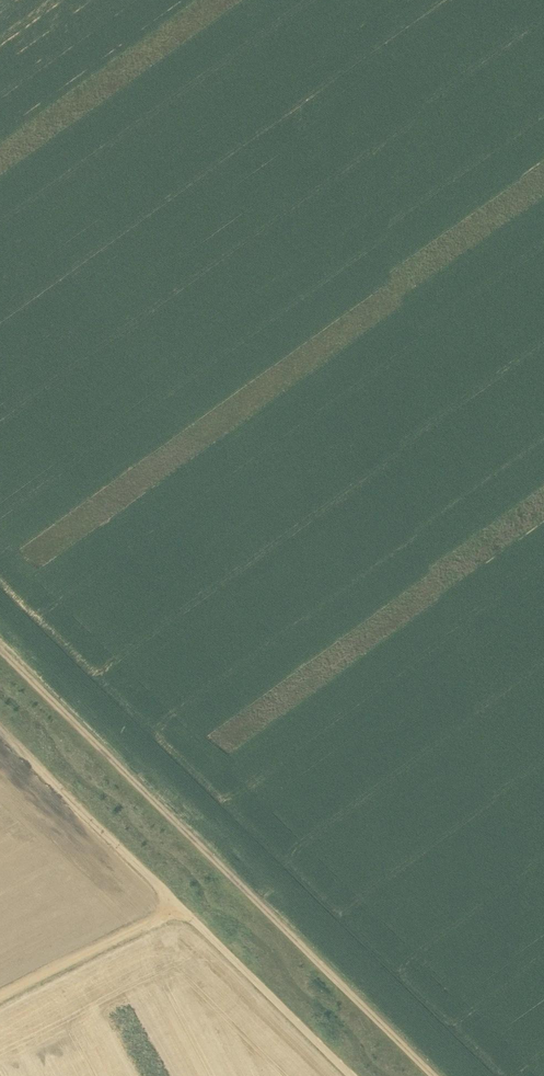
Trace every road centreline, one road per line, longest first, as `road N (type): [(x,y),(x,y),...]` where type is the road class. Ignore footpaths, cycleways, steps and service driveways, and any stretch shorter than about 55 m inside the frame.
road 1 (track): [(0,652),(429,1075)]
road 2 (track): [(0,731),(352,1075)]
road 3 (track): [(173,900),(128,934),(0,996)]

